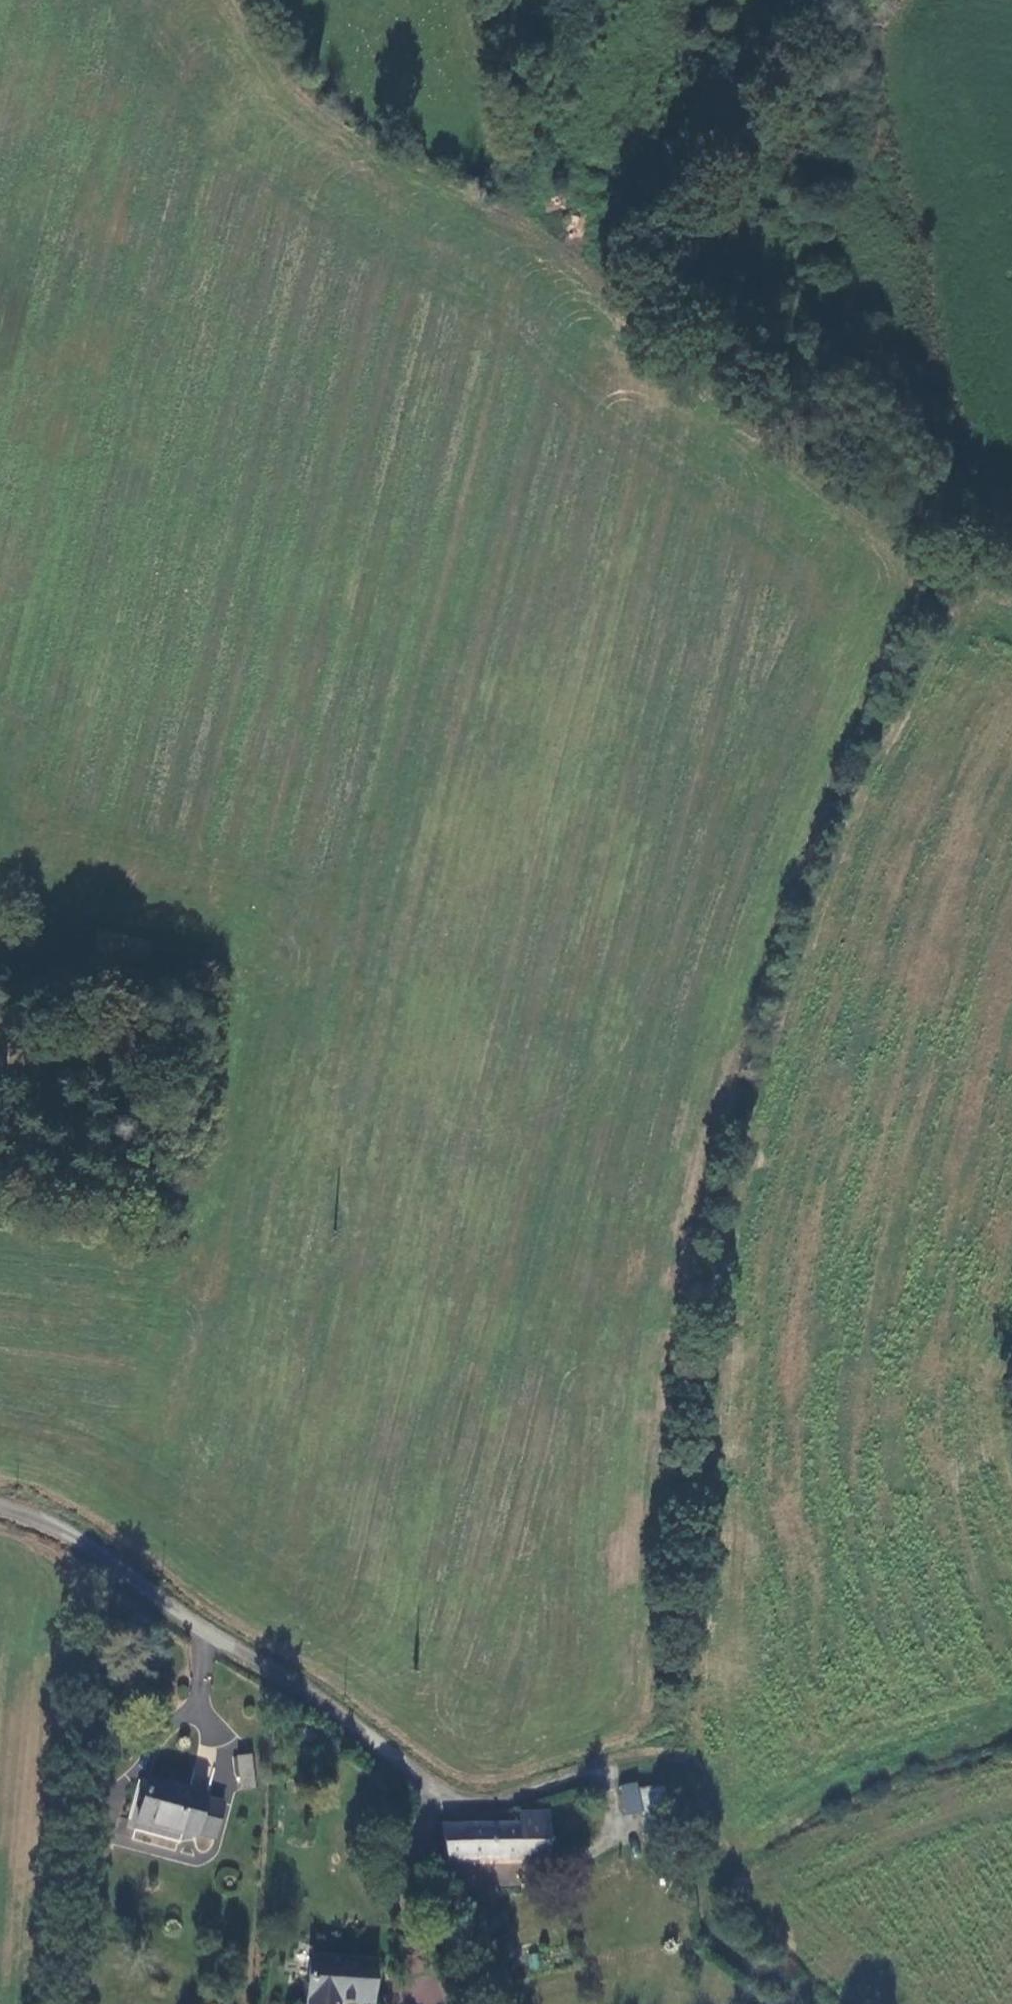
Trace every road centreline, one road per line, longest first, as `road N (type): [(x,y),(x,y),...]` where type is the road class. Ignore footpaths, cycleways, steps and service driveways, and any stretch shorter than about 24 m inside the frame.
road 1 (unclassified): [(0,1515),(58,1535),(447,1790)]

